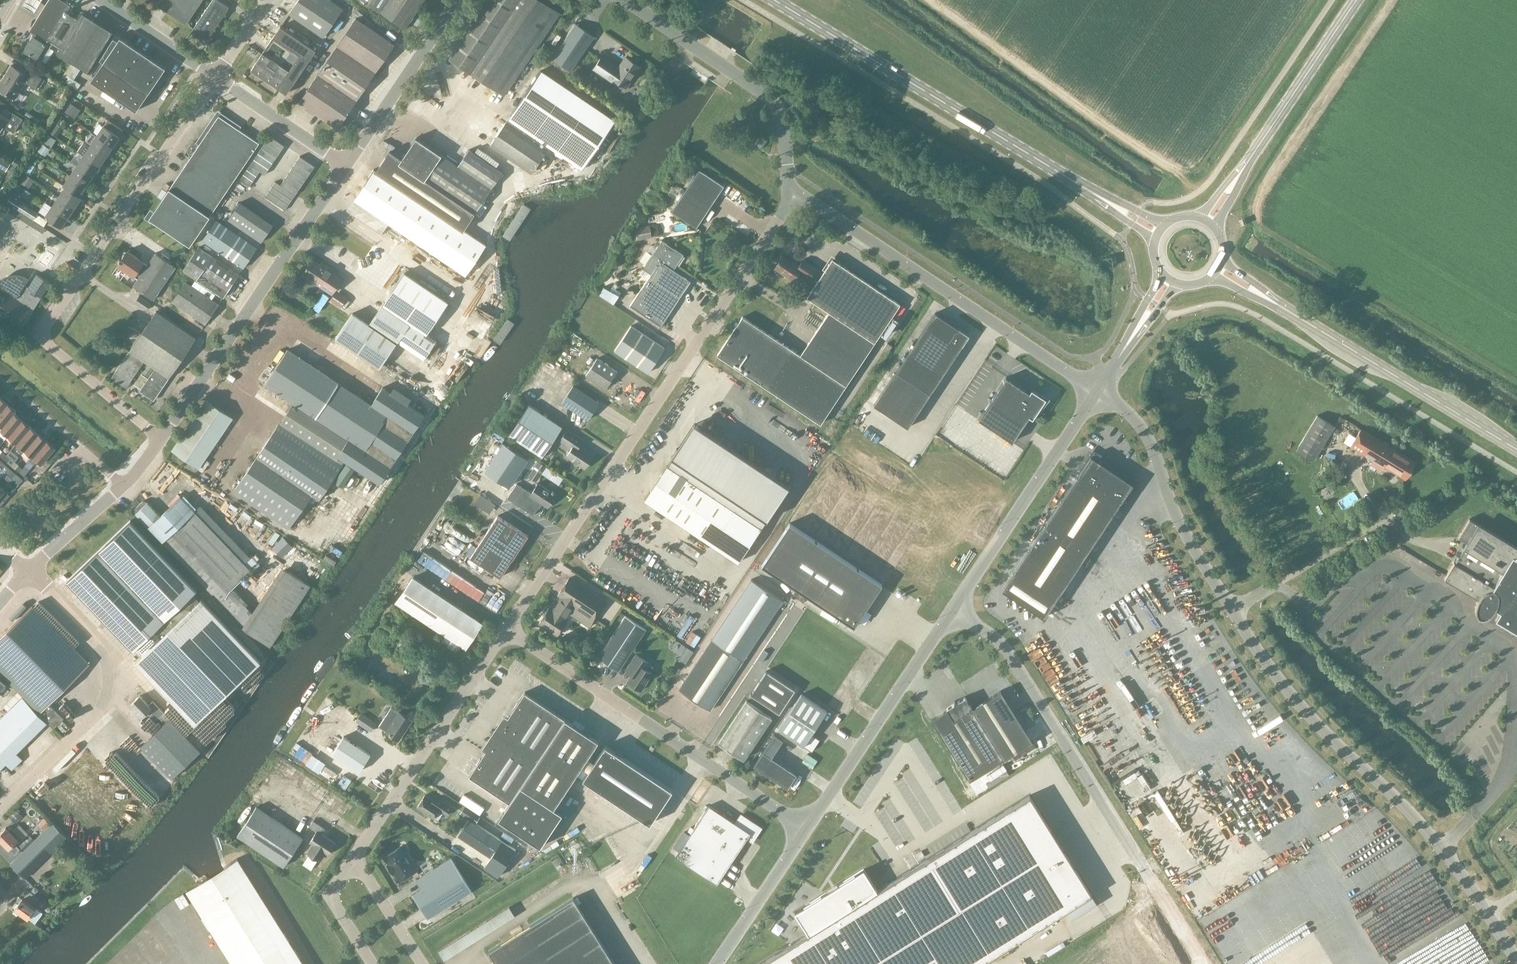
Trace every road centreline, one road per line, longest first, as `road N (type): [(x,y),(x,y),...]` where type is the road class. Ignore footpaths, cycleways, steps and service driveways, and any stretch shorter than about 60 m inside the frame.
road 1 (unclassified): [(1516,962),(1429,833),(1318,726),(1258,652),(1183,531),(1147,437),(1096,390)]
road 2 (unclassified): [(505,629),(788,195)]
road 3 (residential): [(160,439),(38,335),(215,77)]
road 4 (unclassified): [(951,609),(1007,652),(1203,963)]
road 5 (primary): [(773,0),(1092,193)]
road 6 (unclassified): [(788,195),(811,203),(1096,390)]
road 7 (unclassified): [(805,828),(505,629)]
road 8 (unclassified): [(160,439),(346,165)]
road 9 (unclassified): [(0,809),(92,718),(107,688),(96,647),(28,571)]
road 10 (primary): [(1516,450),(1278,305)]
road 11 (unclassified): [(788,195),(782,123),(771,100),(625,0)]
road 12 (unclassified): [(353,857),(505,629)]
road 13 (unclassified): [(951,609),(805,828)]
road 14 (unclassified): [(1096,390),(951,609)]
road 15 (unclassified): [(346,165),(458,0)]
road 16 (primary): [(1245,165),(1356,0)]
road 17 (unclassified): [(805,828),(716,963)]
road 18 (unclassified): [(346,165),(215,77)]
road 19 (unclassified): [(215,77),(101,0)]
road 20 (unclassified): [(28,571),(123,485)]
road 21 (unclassified): [(372,963),(328,894),(353,857)]
road 22 (unclassified): [(422,963),(353,857)]

